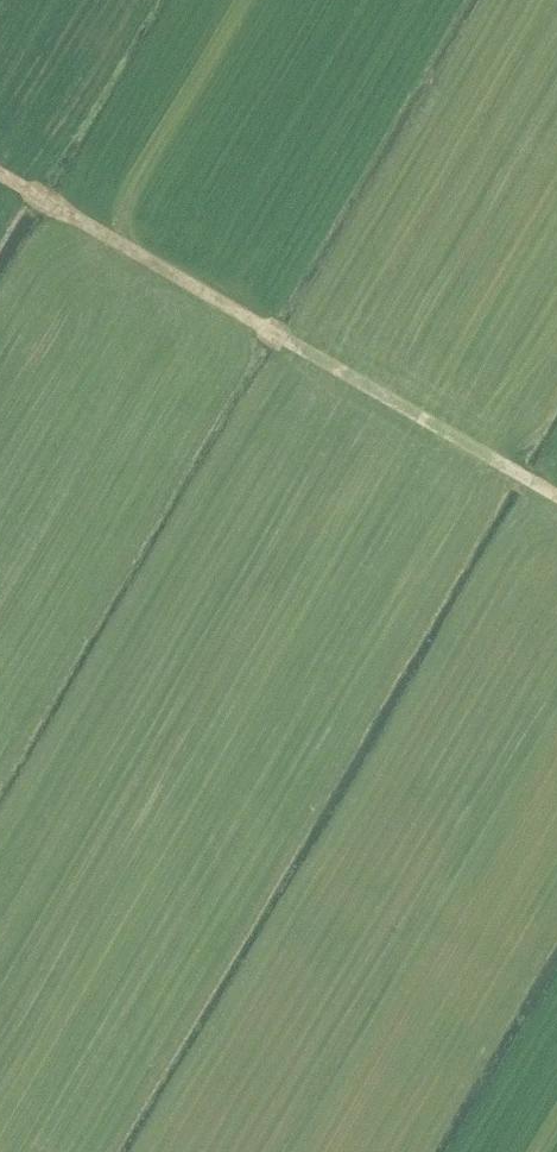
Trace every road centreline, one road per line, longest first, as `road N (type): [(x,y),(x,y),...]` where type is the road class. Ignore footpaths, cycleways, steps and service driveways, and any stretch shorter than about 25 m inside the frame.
road 1 (track): [(556,500),(0,171)]

